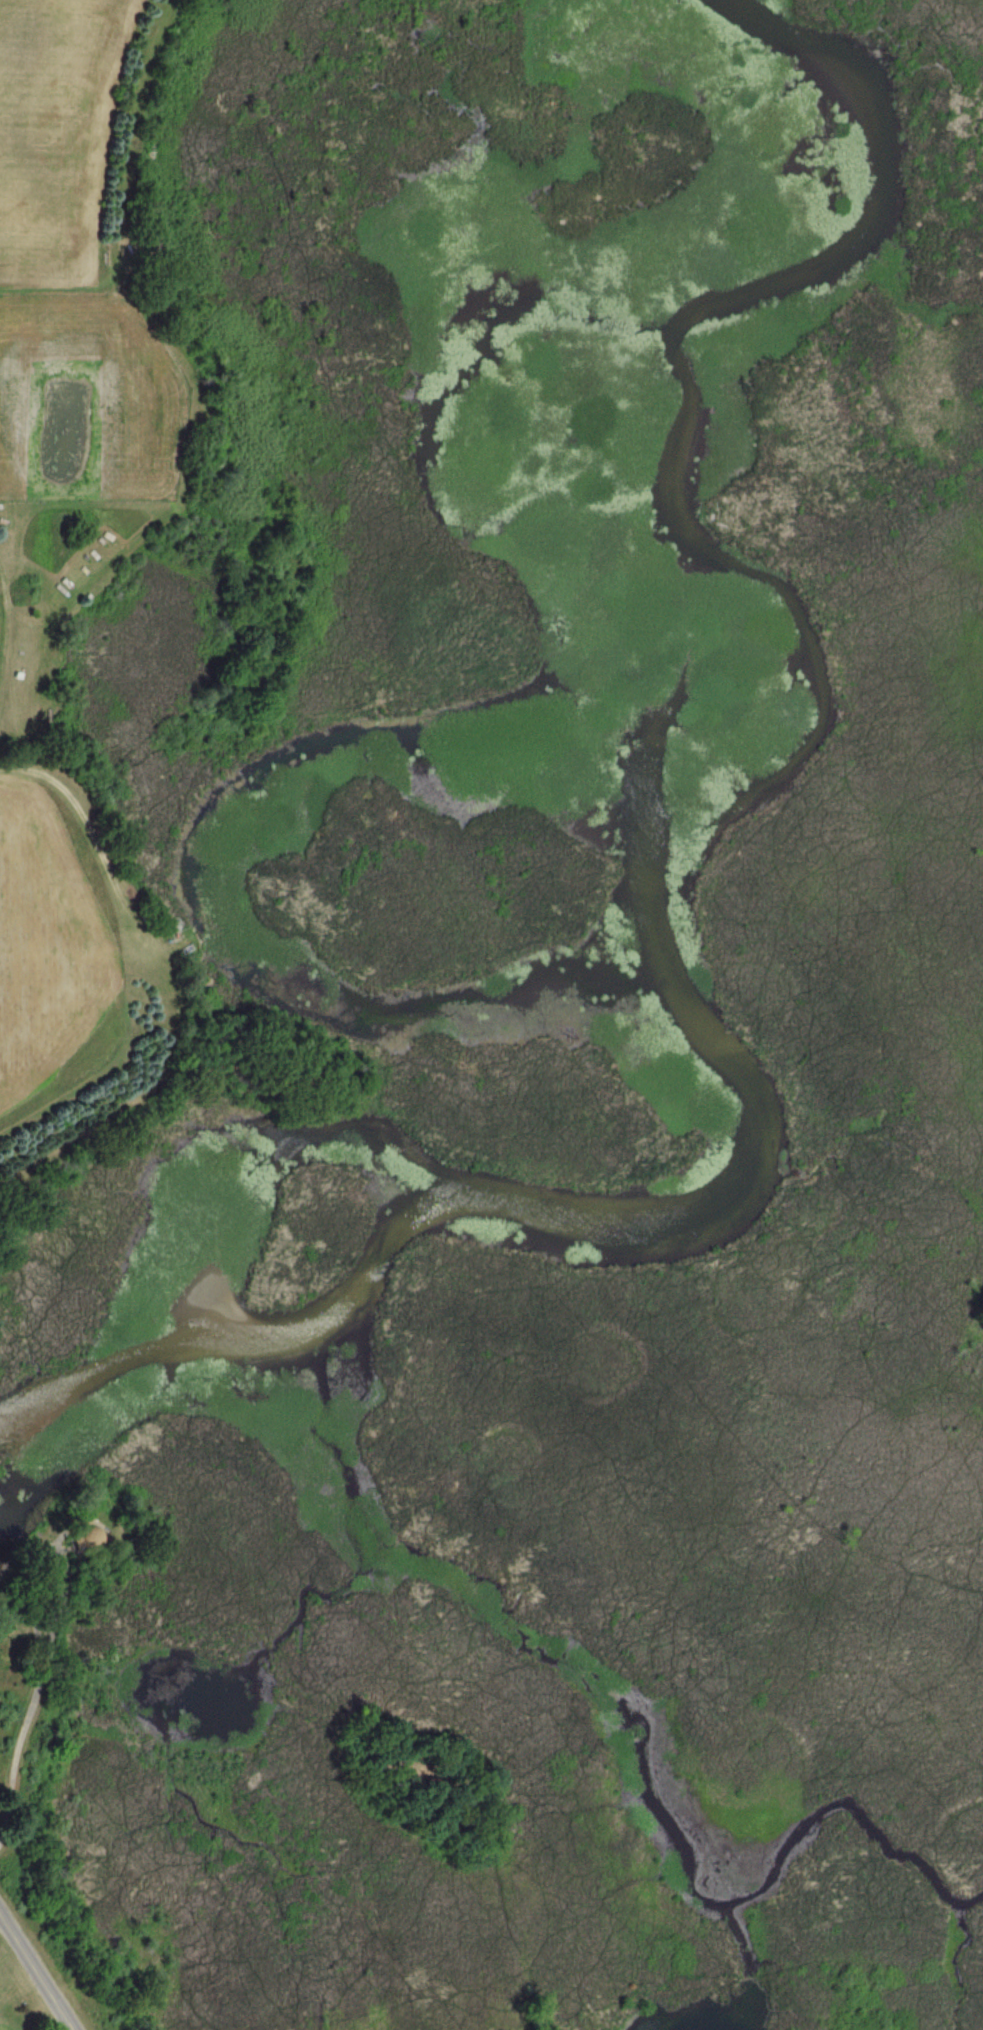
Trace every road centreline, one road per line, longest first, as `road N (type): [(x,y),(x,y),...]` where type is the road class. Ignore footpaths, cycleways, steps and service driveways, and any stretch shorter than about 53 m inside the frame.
road 1 (residential): [(74,2029),(0,1915)]

